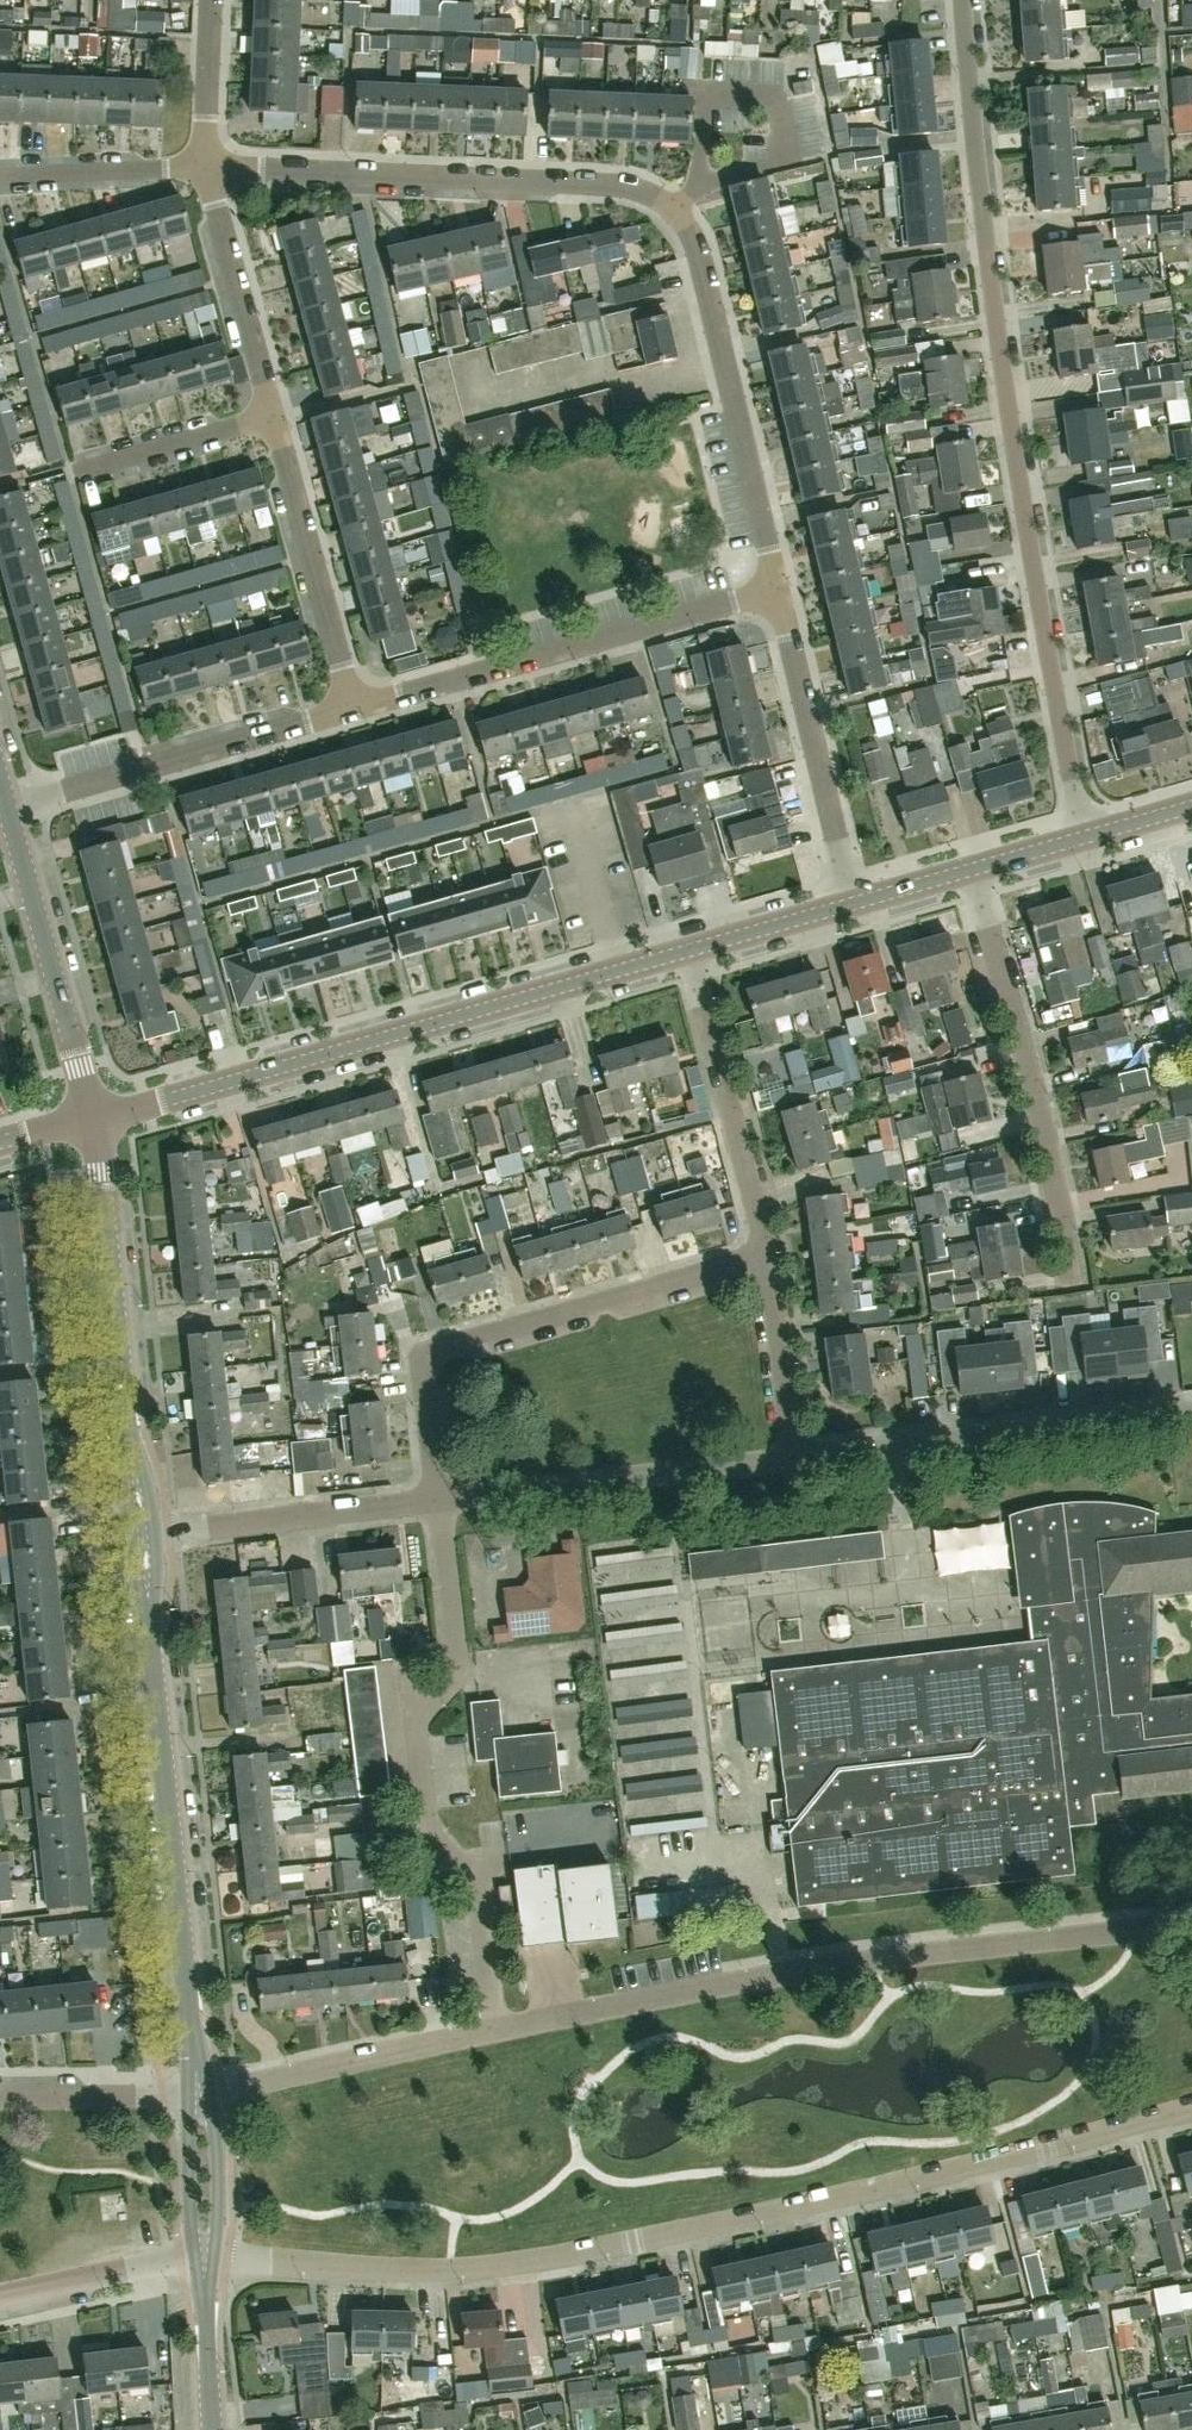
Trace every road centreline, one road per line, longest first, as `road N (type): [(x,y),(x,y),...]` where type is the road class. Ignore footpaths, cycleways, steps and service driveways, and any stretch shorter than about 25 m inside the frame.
road 1 (residential): [(202,2259),(388,2274),(631,2254),(837,2208),(1191,2108)]
road 2 (residential): [(775,589),(692,238),(662,196),(628,185),(205,165)]
road 3 (residential): [(1083,838),(991,277),(963,0)]
road 4 (residential): [(487,2033),(874,1962),(1191,1923)]
road 5 (tertiary): [(690,949),(91,1111)]
road 6 (residential): [(487,2033),(472,1891),(422,1796),(427,1711),(450,1690),(456,1658),(439,1497)]
road 7 (tertiary): [(194,2091),(142,1536)]
road 8 (residential): [(439,1497),(422,1361),(767,1255)]
road 9 (residential): [(352,704),(775,589)]
road 10 (tertiary): [(142,1536),(91,1111)]
road 11 (residential): [(1074,1261),(980,870)]
road 12 (residential): [(795,1458),(1191,1415)]
road 13 (residential): [(5,804),(352,704)]
road 14 (residential): [(439,1497),(795,1458)]
road 15 (residential): [(858,904),(775,589)]
road 16 (tertiary): [(91,1111),(5,804)]
road 17 (residential): [(767,1255),(690,949)]
road 18 (residential): [(352,704),(270,409)]
road 19 (residential): [(142,1536),(439,1497)]
road 20 (residential): [(194,2091),(487,2033)]
road 21 (residential): [(270,409),(205,165)]
road 22 (residential): [(0,2299),(202,2259)]
road 23 (residential): [(0,175),(205,165)]
road 24 (residential): [(795,1458),(767,1255)]
road 25 (residential): [(0,2099),(194,2091)]
road 26 (residential): [(93,465),(270,409)]
road 27 (tertiary): [(858,904),(690,949)]
road 28 (tertiary): [(217,2429),(202,2259)]
road 29 (tertiary): [(202,2259),(194,2091)]
road 30 (residential): [(205,165),(212,0)]
road 31 (tertiary): [(980,870),(858,904)]

